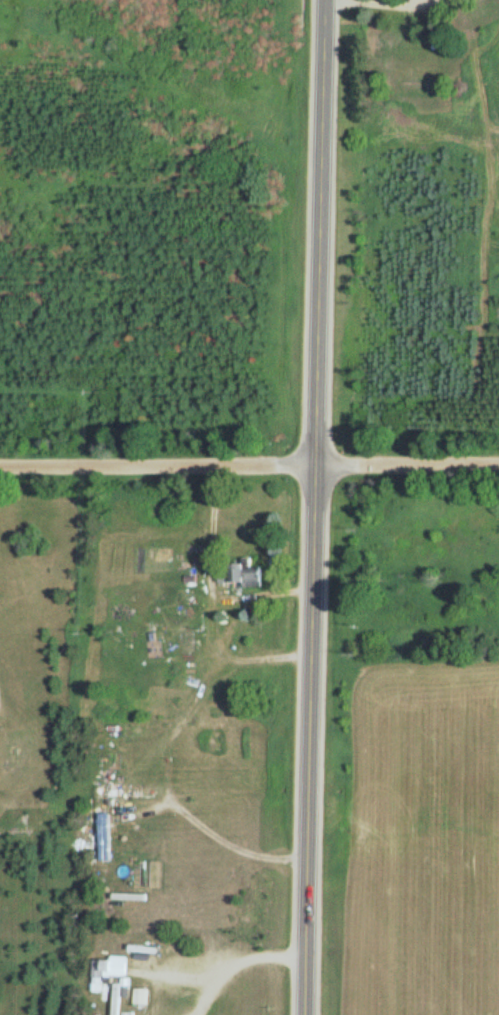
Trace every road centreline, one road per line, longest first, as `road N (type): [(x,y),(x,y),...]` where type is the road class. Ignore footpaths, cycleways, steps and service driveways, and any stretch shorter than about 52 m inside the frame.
road 1 (secondary): [(310,1014),(319,466)]
road 2 (residential): [(498,467),(0,471)]
road 3 (secondary): [(319,466),(325,0)]

